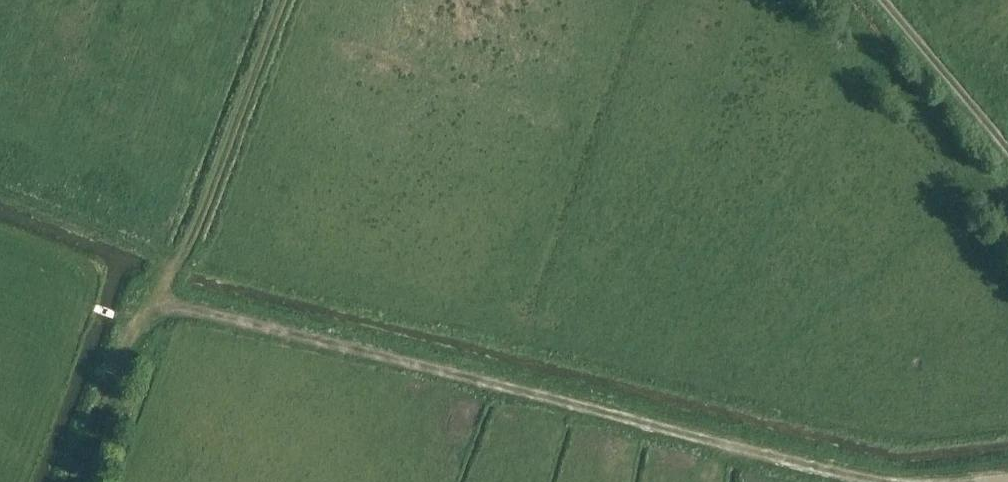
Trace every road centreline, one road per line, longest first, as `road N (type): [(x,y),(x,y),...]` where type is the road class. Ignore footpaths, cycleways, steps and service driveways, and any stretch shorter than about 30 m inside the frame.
road 1 (track): [(163,297),(915,481)]
road 2 (track): [(163,297),(281,0)]
road 3 (track): [(877,0),(1007,157)]
road 4 (track): [(78,481),(139,330),(163,297)]

